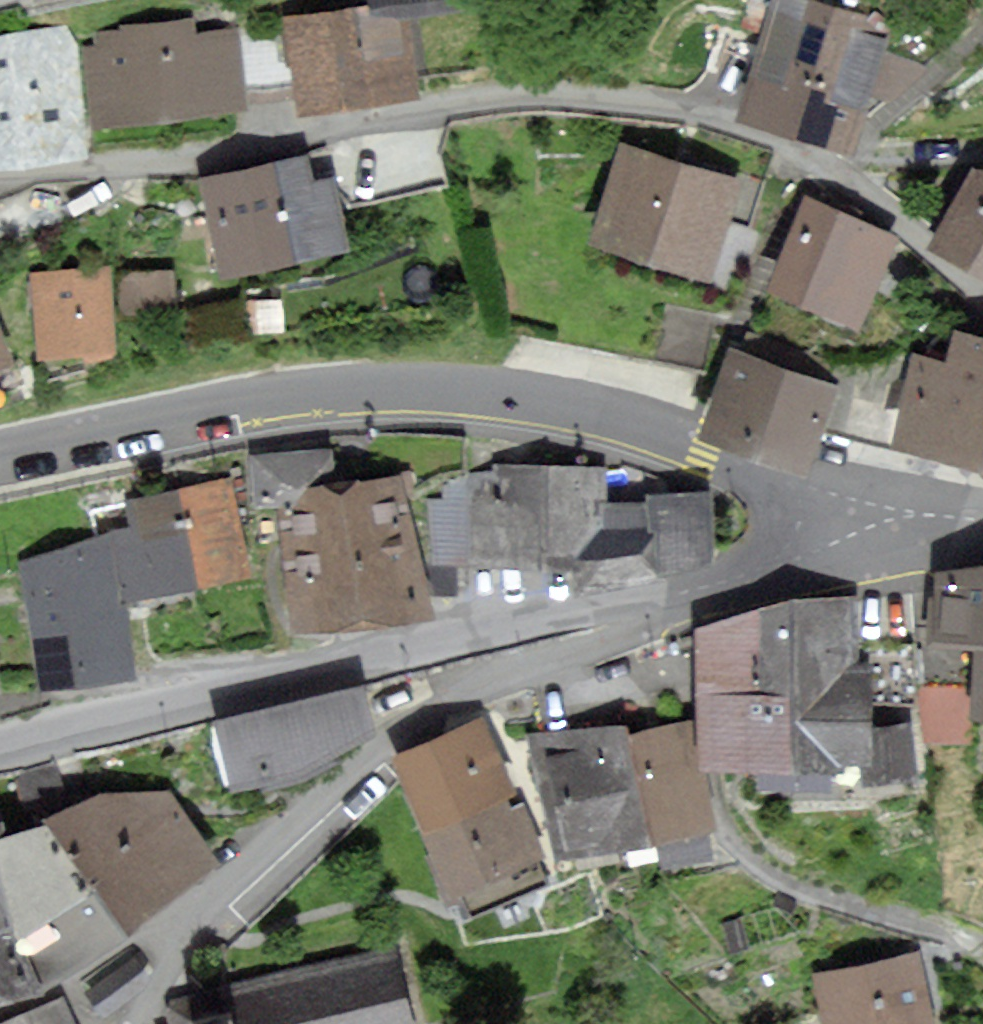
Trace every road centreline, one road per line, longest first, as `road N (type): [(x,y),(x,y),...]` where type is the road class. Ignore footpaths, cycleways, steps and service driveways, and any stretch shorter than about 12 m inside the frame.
road 1 (residential): [(982,295),(861,189),(804,154),(718,118),(595,97),(495,96),(280,141),(0,180)]
road 2 (secondary): [(0,452),(338,391),(443,391),(552,404),(641,428),(769,477),(800,510)]
road 3 (secondary): [(629,605),(423,644),(0,749)]
road 4 (residential): [(208,899),(409,727),(457,700),(589,657),(634,630),(629,605)]
road 5 (track): [(661,599),(732,839),(761,870),(836,904),(982,949)]
road 6 (residential): [(0,1007),(68,986),(162,920),(208,899)]
road 7 (secondary): [(800,510),(798,542),(778,563),(629,605)]
road 8 (unclassified): [(982,521),(800,510)]
road 9 (residential): [(153,1023),(155,1001),(208,899)]

